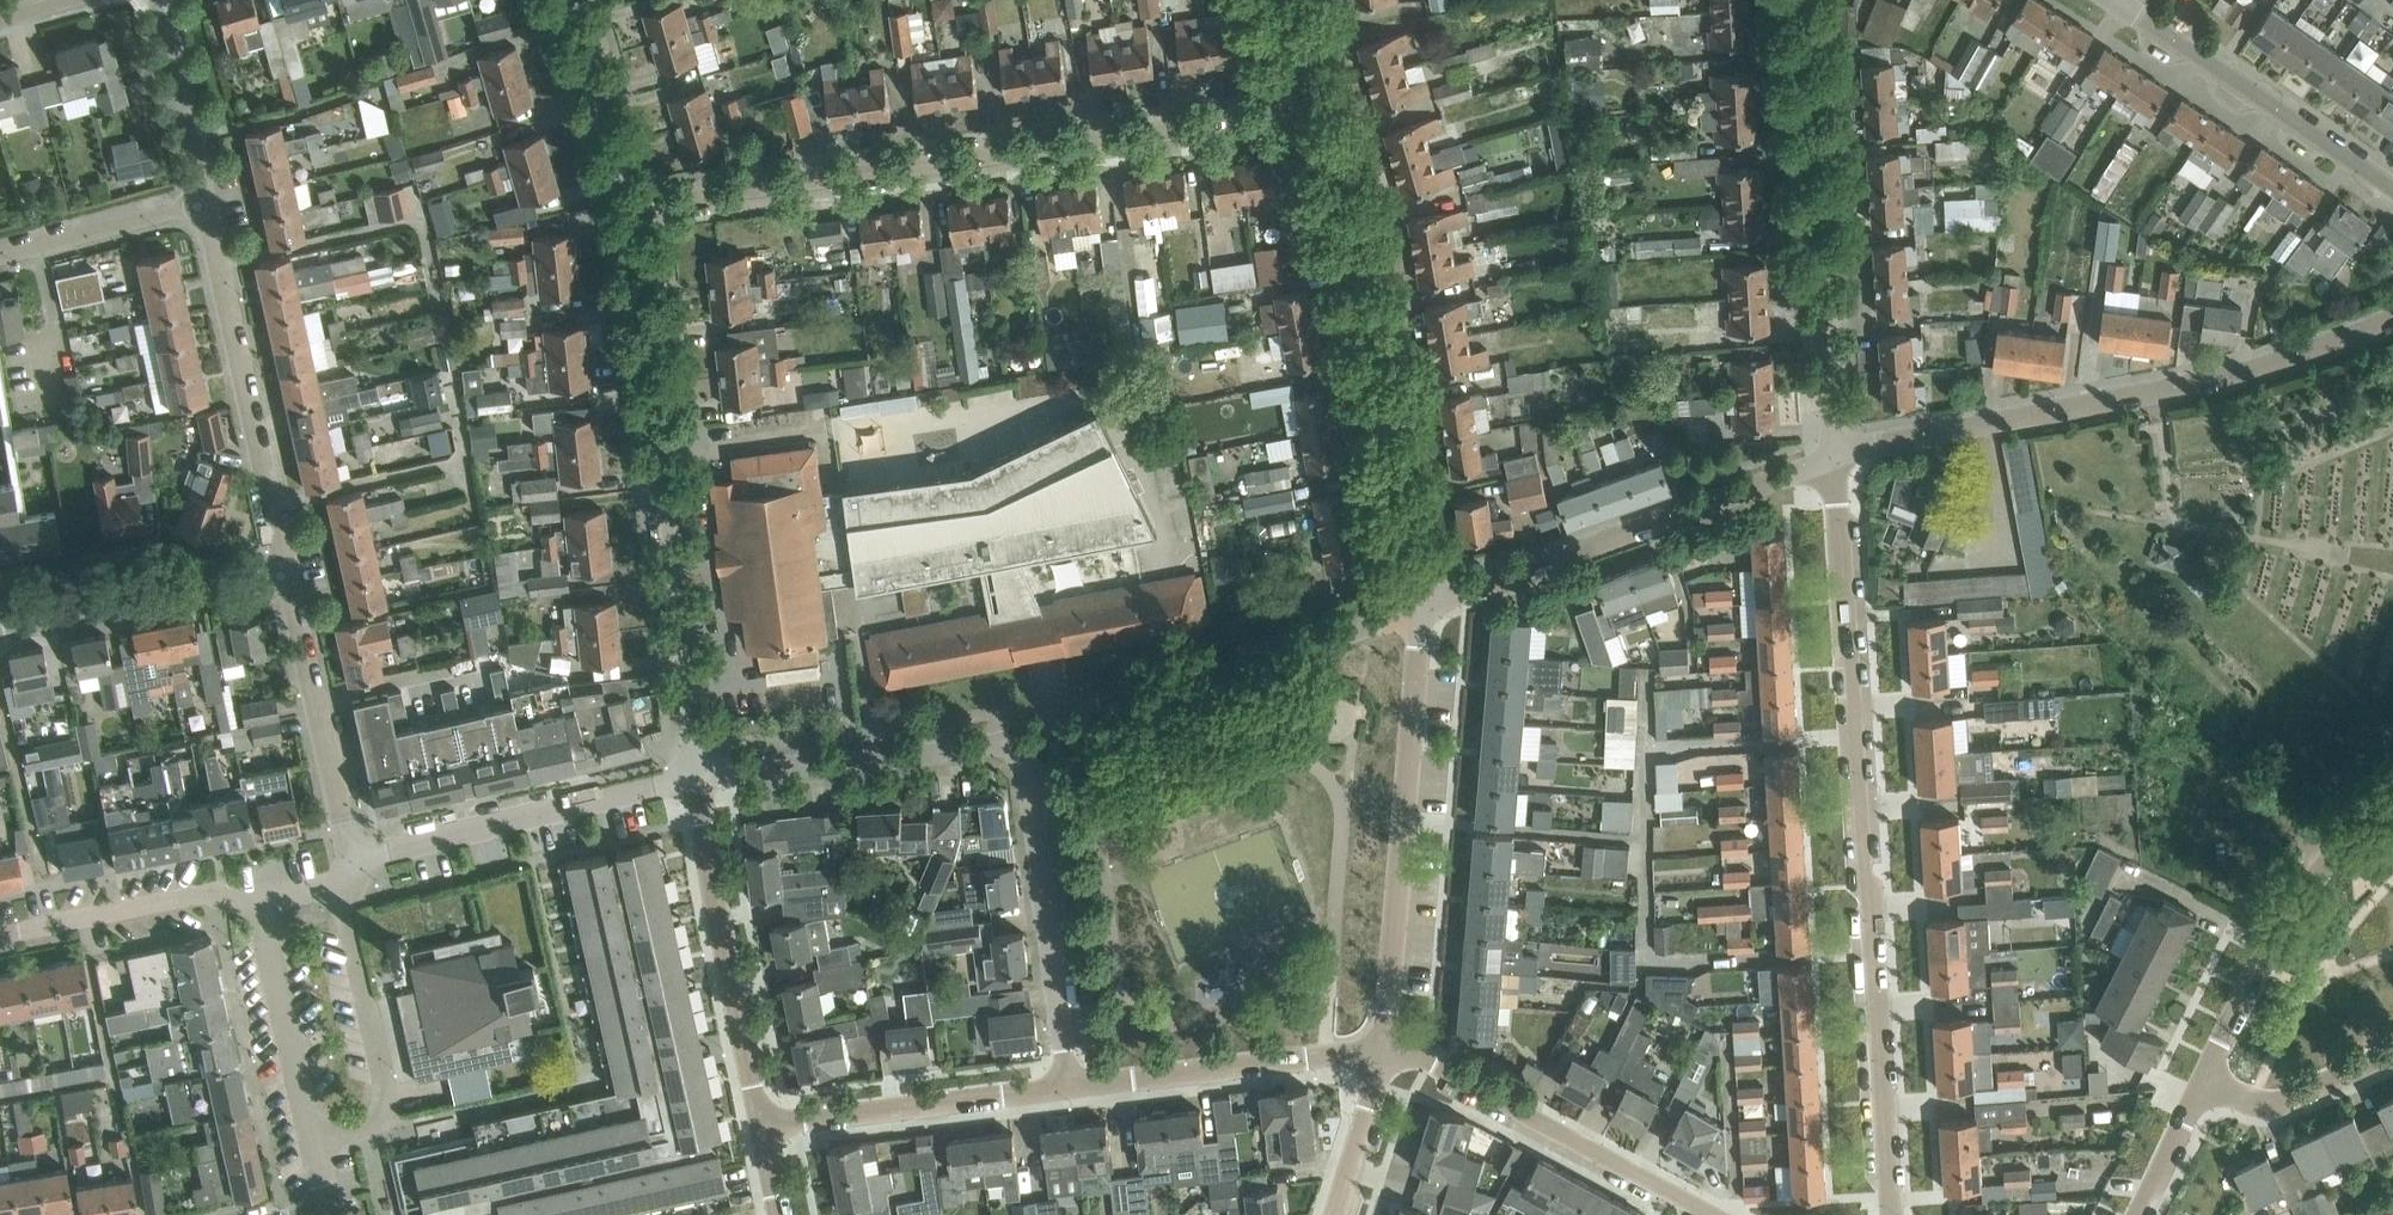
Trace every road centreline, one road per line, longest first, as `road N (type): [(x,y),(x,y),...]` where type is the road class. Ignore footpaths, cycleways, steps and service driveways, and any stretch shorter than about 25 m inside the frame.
road 1 (residential): [(1884,1214),(1835,457)]
road 2 (residential): [(636,206),(1319,111)]
road 3 (residential): [(1068,1086),(1022,739),(701,776)]
road 4 (residential): [(1835,457),(1875,441),(2230,377),(2392,318)]
road 5 (residential): [(701,776),(636,206)]
road 6 (residential): [(1422,610),(1319,111)]
road 7 (residential): [(1835,457),(1807,0)]
road 8 (residential): [(1388,1051),(1422,610)]
road 9 (residential): [(1422,610),(1835,457)]
road 10 (residential): [(286,564),(202,200)]
road 11 (residential): [(354,856),(701,776)]
road 12 (residential): [(1703,1214),(1432,1067),(1388,1051)]
road 13 (residential): [(767,1121),(701,776)]
road 14 (residential): [(2200,1079),(2280,923),(2360,822),(2392,801)]
road 15 (residential): [(2392,194),(2112,0)]
road 16 (residential): [(1068,1086),(1336,1050),(1388,1051)]
road 17 (residential): [(311,1136),(373,1122),(383,1110),(334,888)]
road 18 (residential): [(767,1121),(1068,1086)]
road 19 (residential): [(354,856),(286,564)]
road 20 (residential): [(0,624),(286,564)]
road 21 (residential): [(0,938),(217,891),(261,904)]
road 22 (residential): [(311,1136),(261,904)]
road 23 (residential): [(1217,684),(1422,610)]
road 24 (residential): [(636,206),(574,0)]
road 25 (residential): [(0,255),(202,200)]
road 26 (residential): [(2200,1079),(2244,1098),(2286,1100),(2392,1050)]
road 27 (residential): [(202,200),(156,0)]
road 28 (residential): [(1335,1214),(1388,1051)]
road 29 (residential): [(2133,1214),(2200,1079)]

